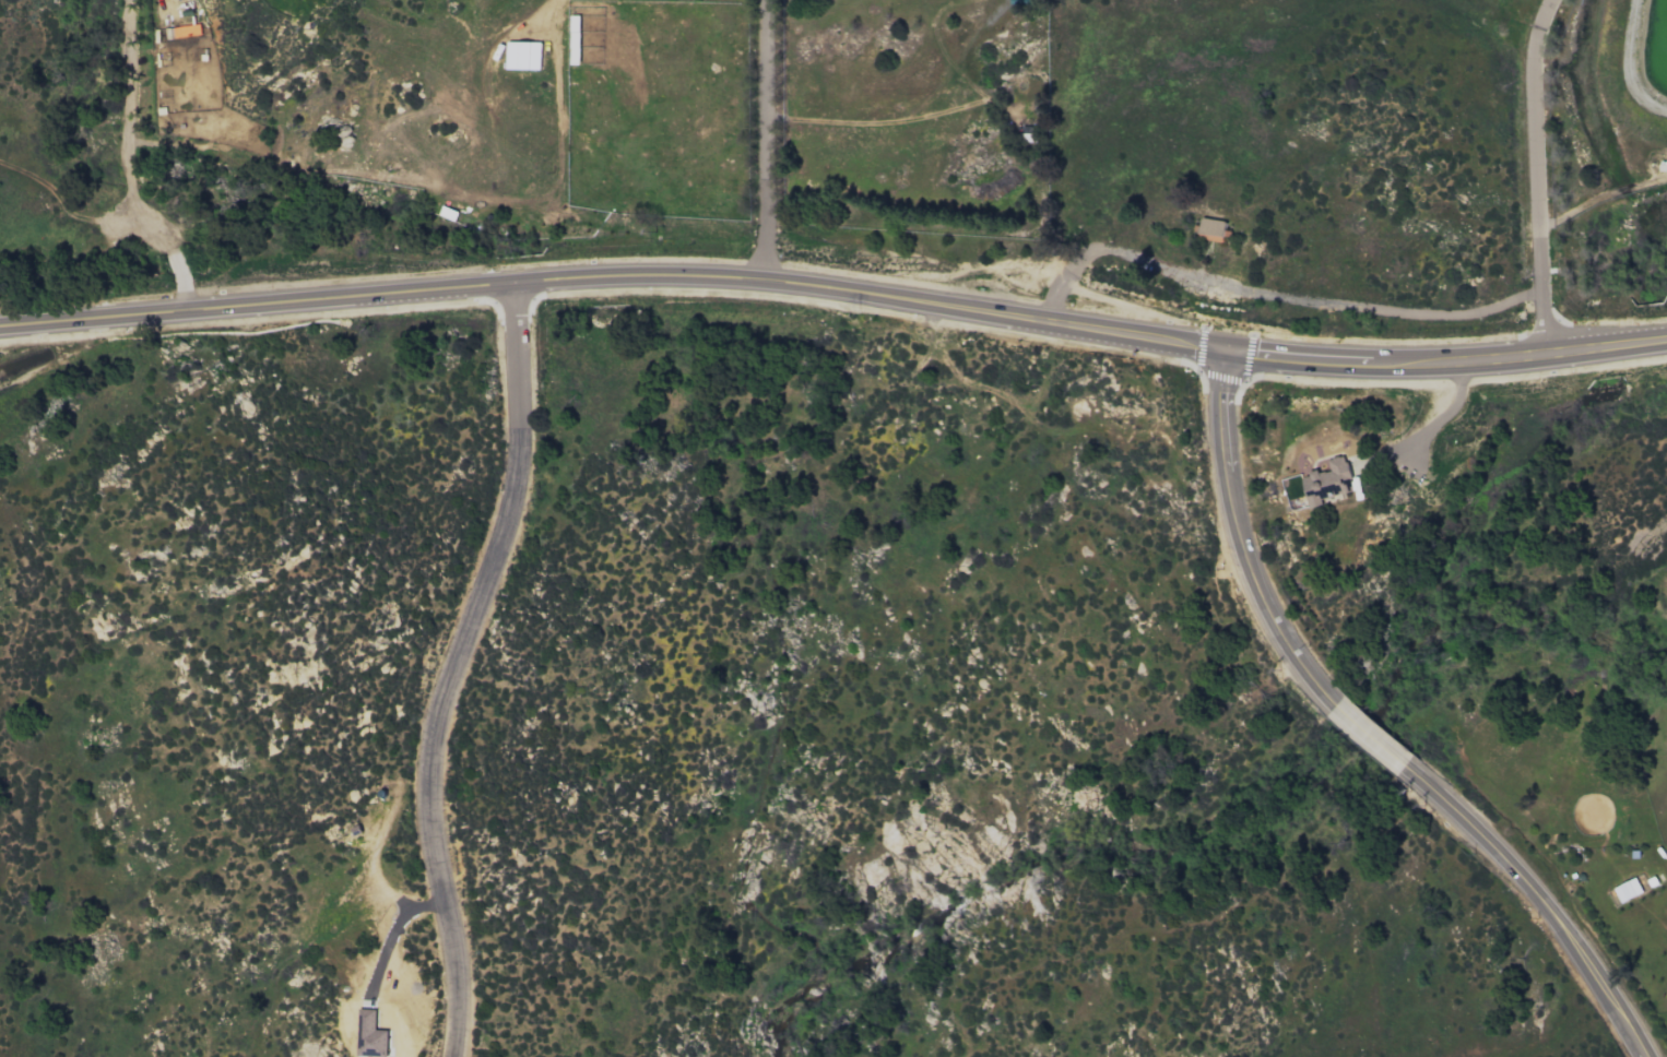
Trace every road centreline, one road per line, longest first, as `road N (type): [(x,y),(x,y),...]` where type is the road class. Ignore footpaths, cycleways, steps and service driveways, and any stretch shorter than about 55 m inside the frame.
road 1 (secondary): [(0,323),(241,294),(650,273),(762,281),(1218,355)]
road 2 (secondary): [(1218,355),(1227,498),(1274,629),(1319,690),(1533,904),(1637,1056)]
road 3 (residential): [(456,1056),(458,959),(433,828),(437,738),(447,689),(521,492),(518,281)]
road 4 (secondary): [(1218,355),(1365,368),(1666,339)]
road 5 (residential): [(1540,353),(1526,61),(1546,0)]

